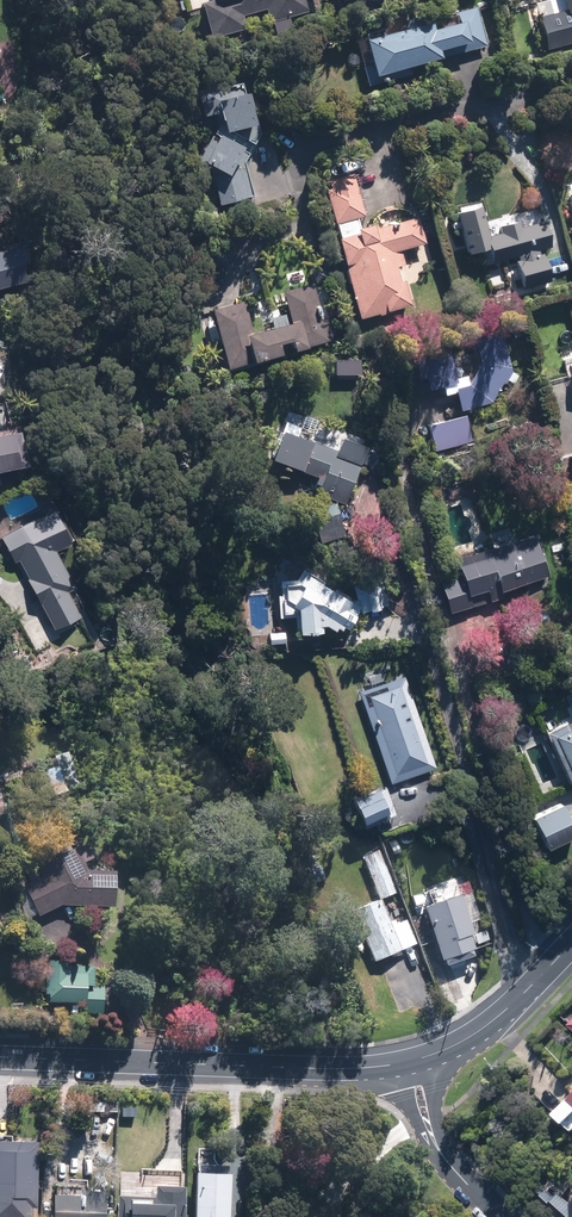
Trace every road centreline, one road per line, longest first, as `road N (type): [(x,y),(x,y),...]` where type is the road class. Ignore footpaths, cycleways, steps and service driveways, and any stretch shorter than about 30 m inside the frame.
road 1 (tertiary): [(277,1067),(0,1058)]
road 2 (tertiary): [(571,944),(495,1021),(430,1057)]
road 3 (residential): [(277,1067),(271,1216)]

